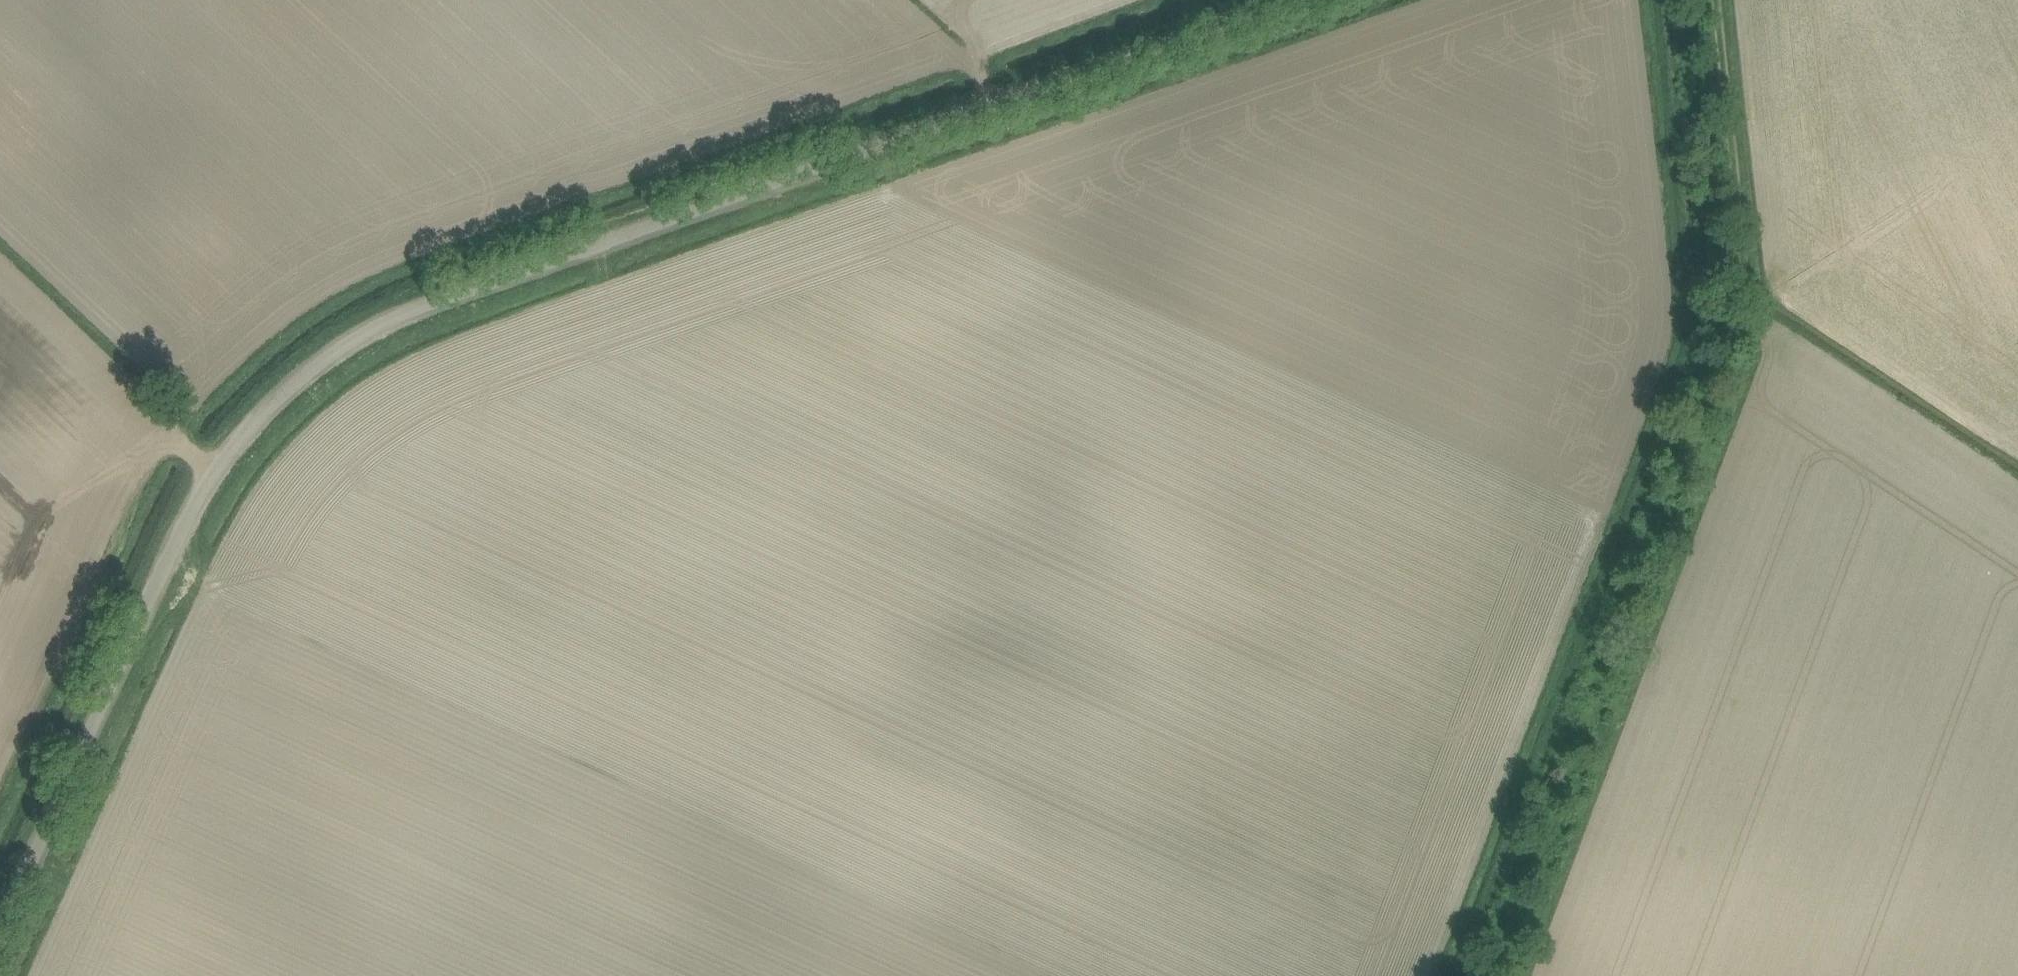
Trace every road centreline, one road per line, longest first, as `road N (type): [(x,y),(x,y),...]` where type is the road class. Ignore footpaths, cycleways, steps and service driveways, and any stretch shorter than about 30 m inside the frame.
road 1 (unclassified): [(0,944),(201,495),(311,374),(376,330),(476,290),(1325,0)]
road 2 (track): [(1711,0),(1757,327)]

